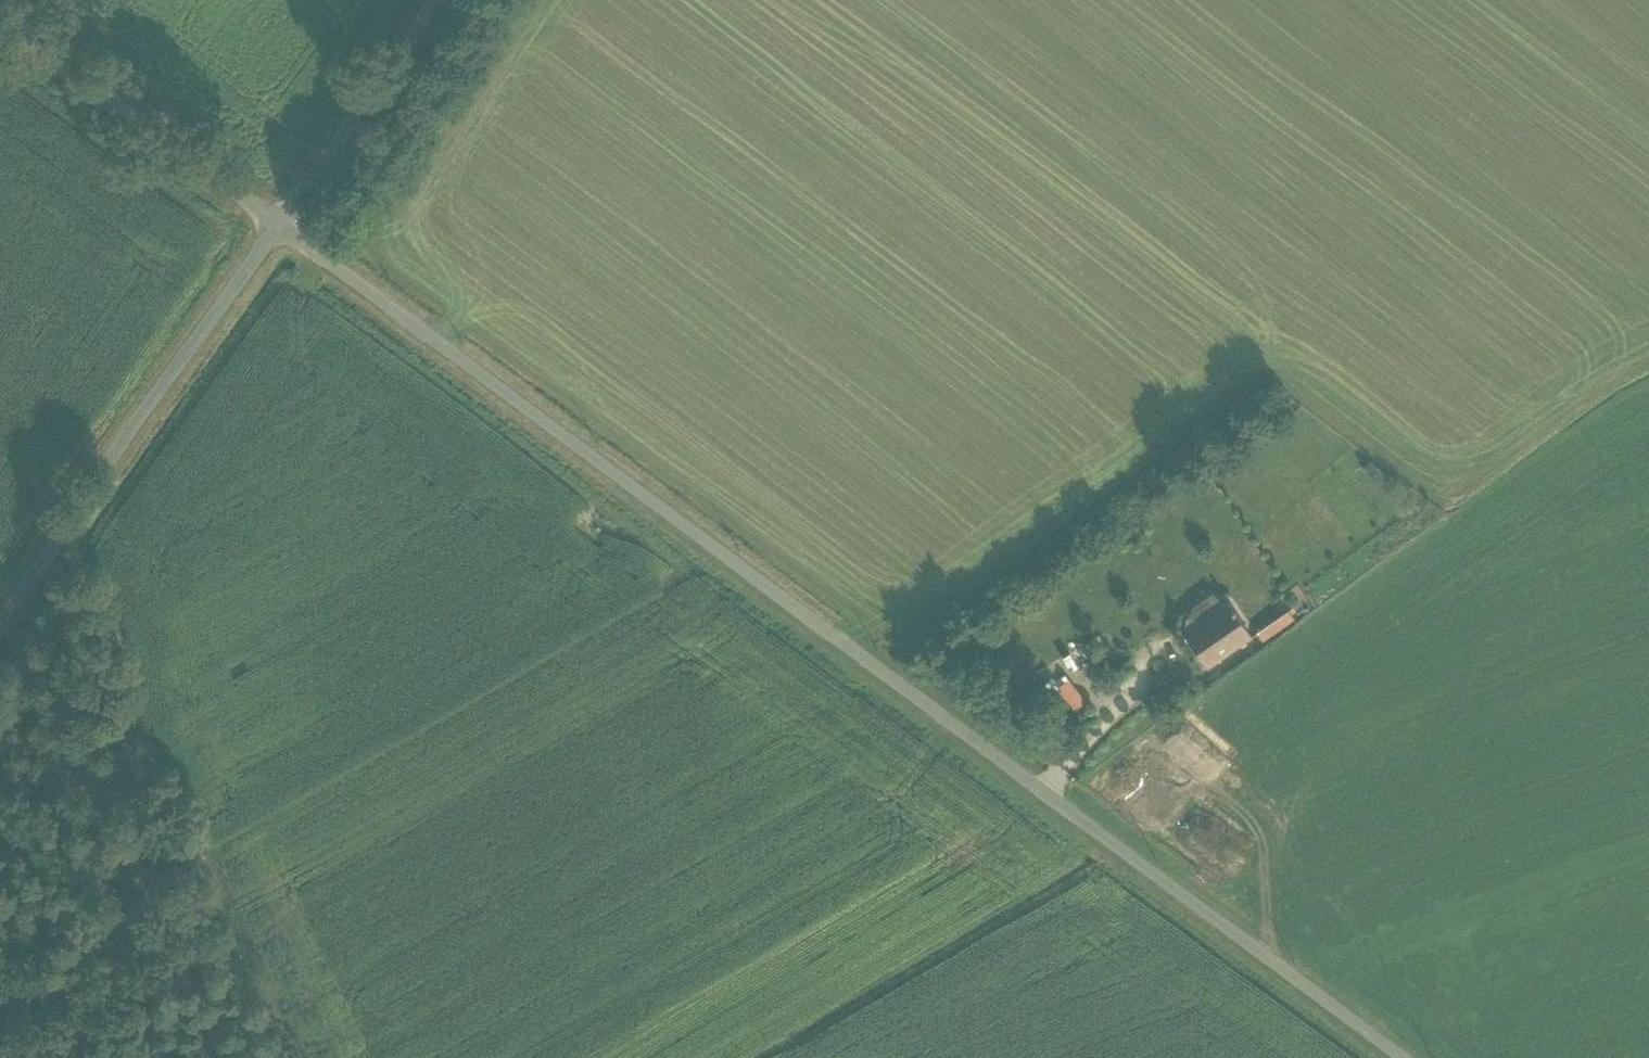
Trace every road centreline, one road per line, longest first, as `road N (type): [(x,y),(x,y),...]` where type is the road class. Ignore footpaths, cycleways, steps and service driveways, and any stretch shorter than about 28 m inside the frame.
road 1 (unclassified): [(1401,1057),(277,225)]
road 2 (unclassified): [(277,225),(0,613)]
road 3 (unclassified): [(277,225),(0,18)]
road 4 (unclassified): [(277,225),(437,0)]

